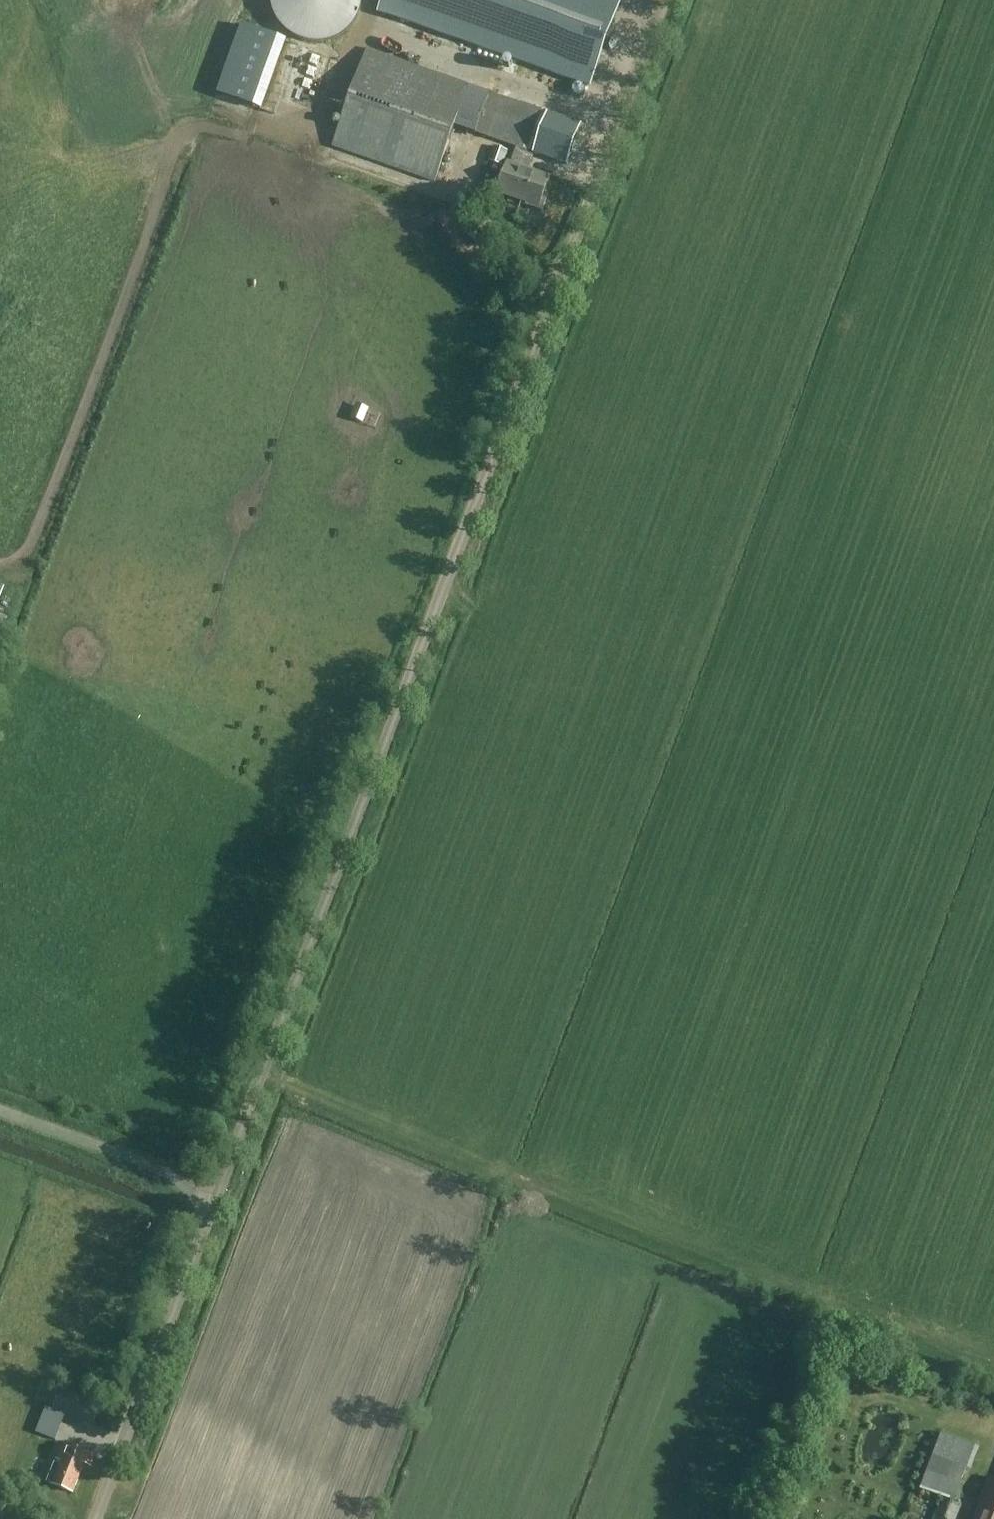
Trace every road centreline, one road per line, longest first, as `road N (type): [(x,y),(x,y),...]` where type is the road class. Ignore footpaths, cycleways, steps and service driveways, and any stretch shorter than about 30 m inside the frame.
road 1 (unclassified): [(94,1518),(662,0)]

